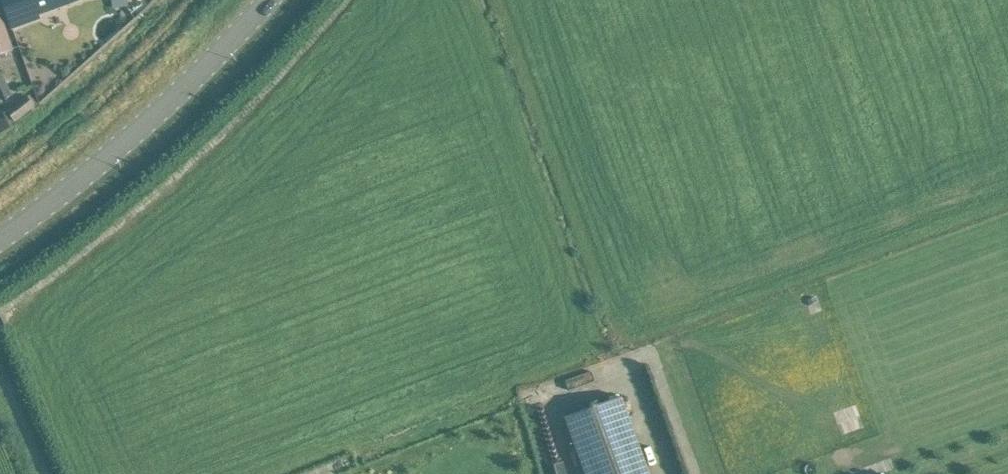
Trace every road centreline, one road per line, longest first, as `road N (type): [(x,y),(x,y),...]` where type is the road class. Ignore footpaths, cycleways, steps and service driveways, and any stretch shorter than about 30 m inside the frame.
road 1 (track): [(0,313),(129,217),(223,132),(348,0)]
road 2 (secondary): [(0,236),(114,152),(270,0)]

